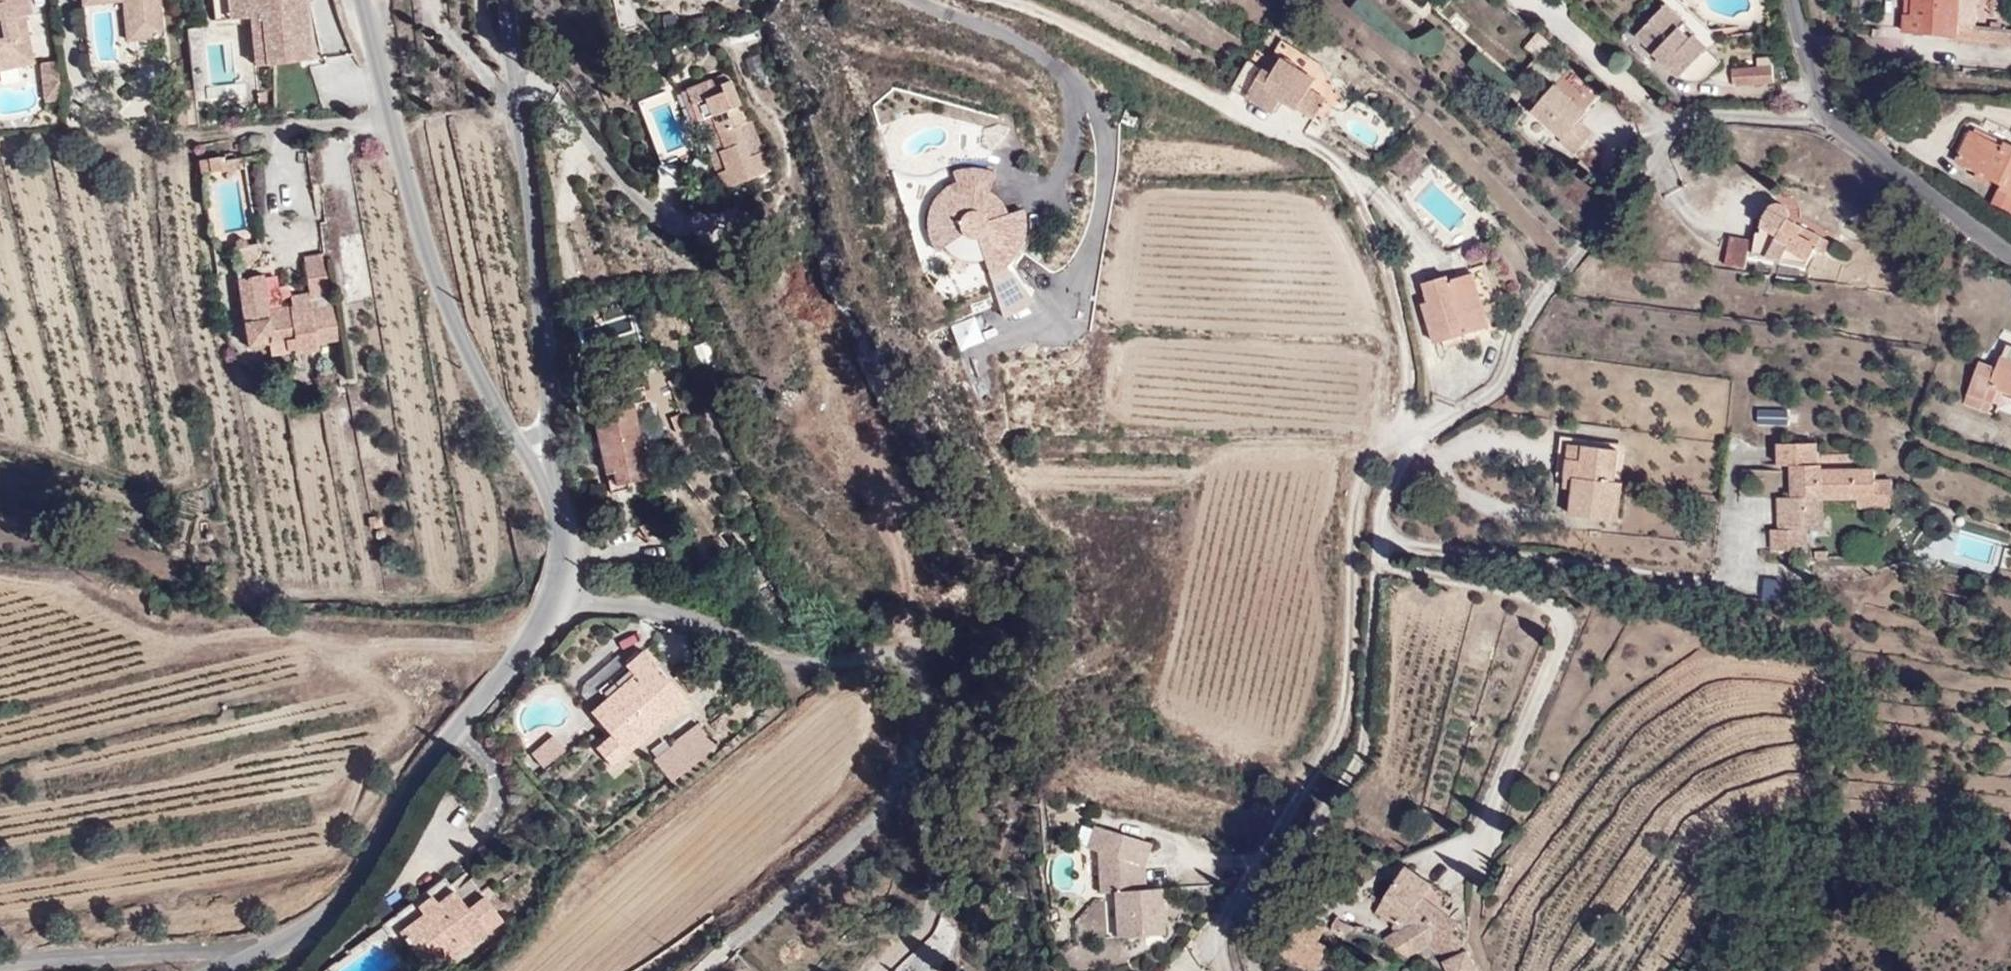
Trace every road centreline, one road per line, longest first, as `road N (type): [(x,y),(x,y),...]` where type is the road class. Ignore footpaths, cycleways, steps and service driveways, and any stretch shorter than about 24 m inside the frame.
road 1 (tertiary): [(543,469),(563,546),(554,599),(530,645),(428,760),(363,870),(316,927),(209,970)]
road 2 (unclassified): [(1004,0),(1315,147),(1339,166),(1382,252),(1411,376),(1413,430)]
road 3 (unclassified): [(1413,430),(1389,480),(1376,556),(1364,734),(1352,773),(1249,920),(1258,970)]
road 4 (unclassified): [(1828,117),(1668,125),(1530,307),(1506,380),(1453,416),(1413,430)]
road 5 (unclassified): [(1218,928),(1340,726),(1355,524),(1366,475),(1382,448),(1413,430)]
road 6 (tertiary): [(363,0),(439,283),(493,398),(543,469)]
road 7 (tertiary): [(543,469),(551,389),(508,53),(509,0)]
road 8 (track): [(265,946),(0,964)]
road 9 (residential): [(1828,117),(2010,256)]
road 10 (residential): [(1788,0),(1828,117)]

